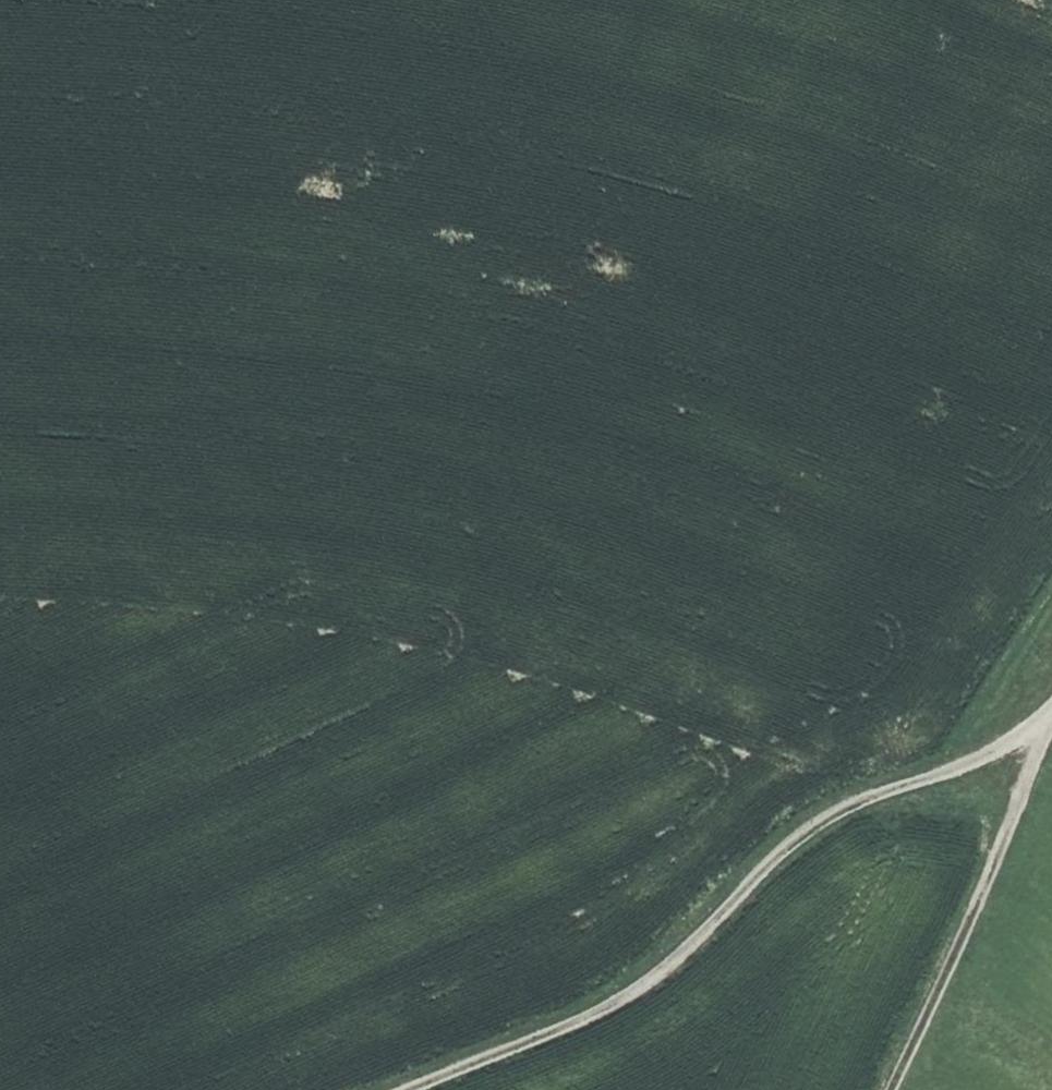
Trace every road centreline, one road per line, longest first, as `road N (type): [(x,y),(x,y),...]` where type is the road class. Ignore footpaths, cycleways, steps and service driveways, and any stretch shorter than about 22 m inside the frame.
road 1 (track): [(408,1089),(583,1022),(646,984),(786,848),(839,809),(1046,739)]
road 2 (track): [(887,1089),(1046,739)]

